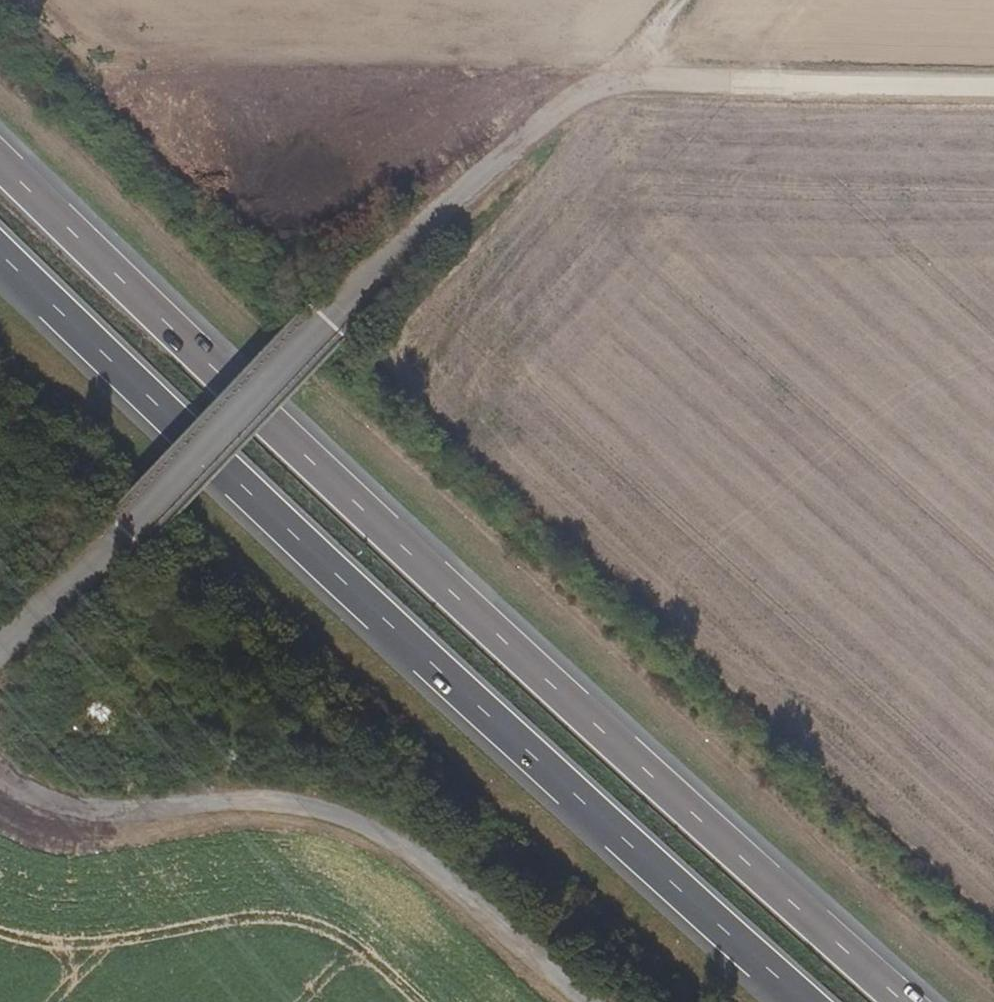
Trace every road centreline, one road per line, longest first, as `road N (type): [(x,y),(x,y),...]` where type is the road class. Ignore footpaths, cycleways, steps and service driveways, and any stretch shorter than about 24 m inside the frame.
road 1 (trunk): [(903,1001),(484,623),(0,160)]
road 2 (trunk): [(0,254),(444,675),(809,1001)]
road 3 (track): [(0,639),(84,569),(355,289),(524,137),(570,103),(624,83)]
road 4 (track): [(624,83),(993,87)]

